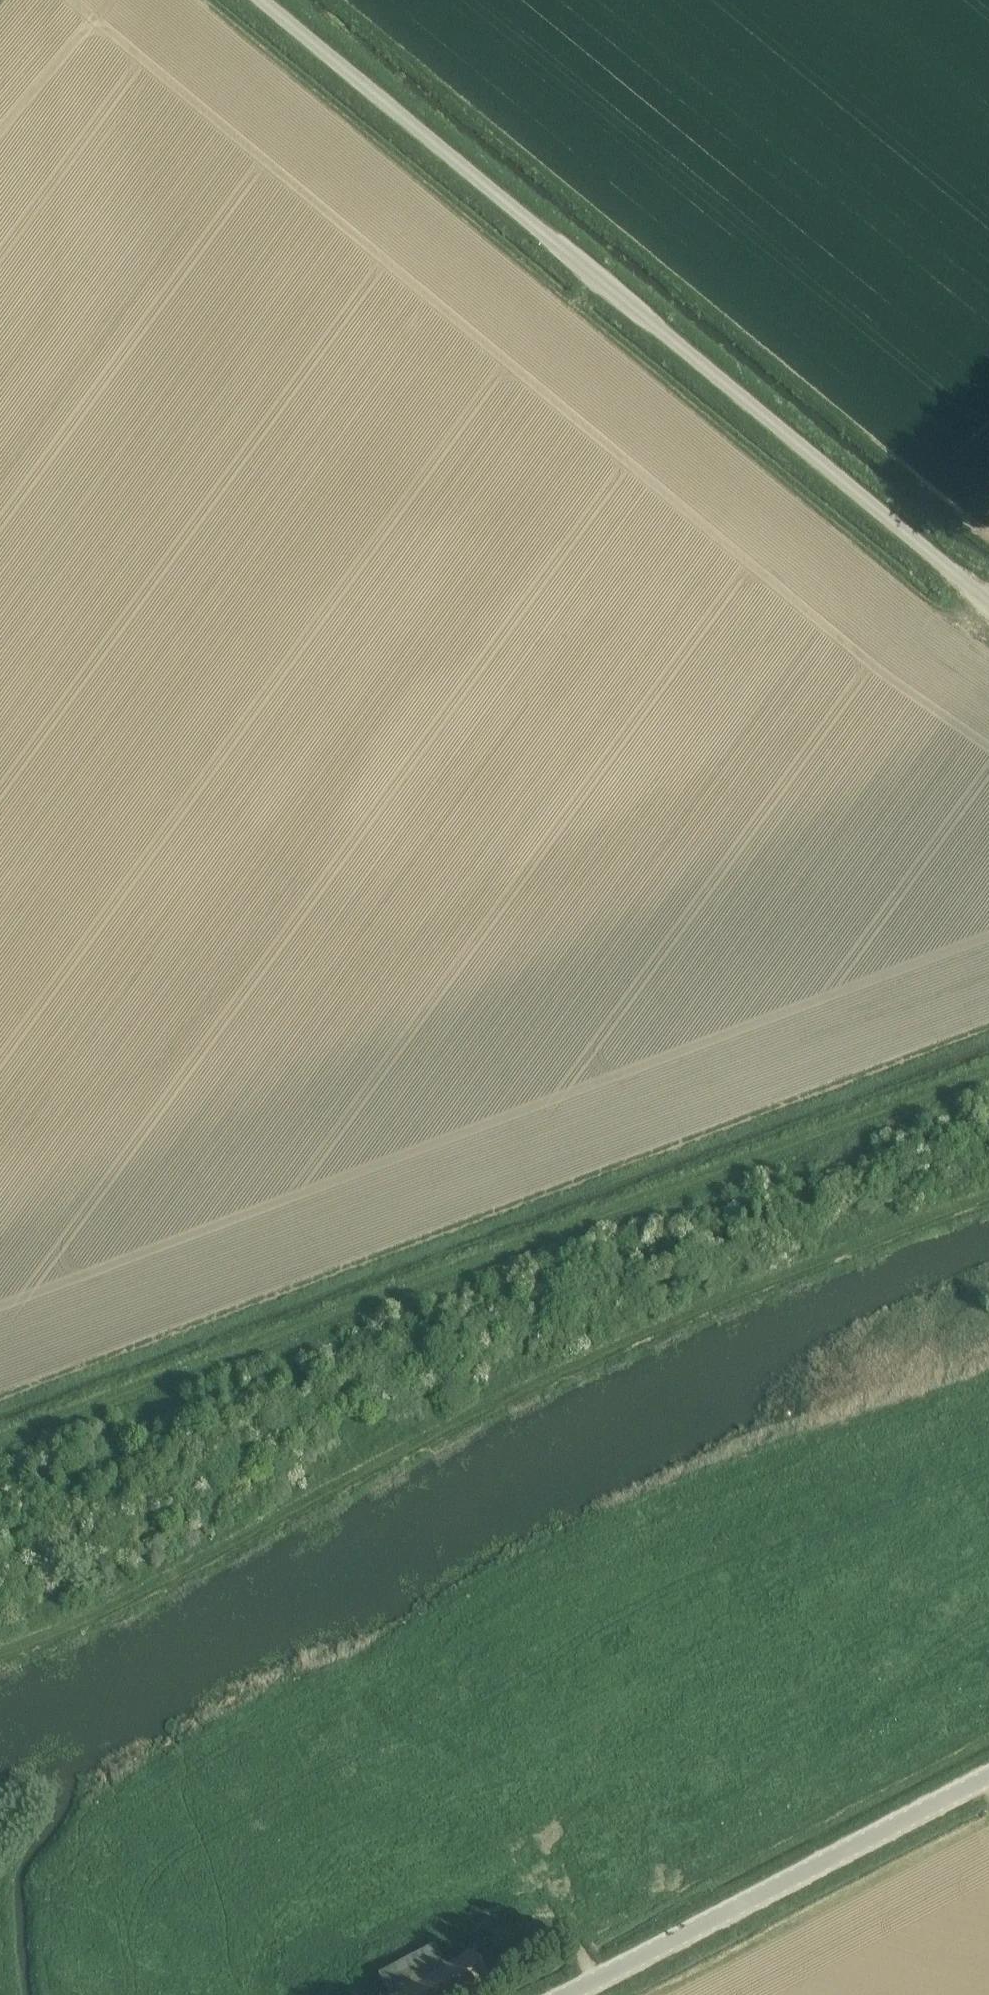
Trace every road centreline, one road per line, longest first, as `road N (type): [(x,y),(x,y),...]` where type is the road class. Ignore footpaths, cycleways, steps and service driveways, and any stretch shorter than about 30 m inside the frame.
road 1 (unclassified): [(988,600),(259,0)]
road 2 (unclassified): [(570,1994),(988,1778)]

